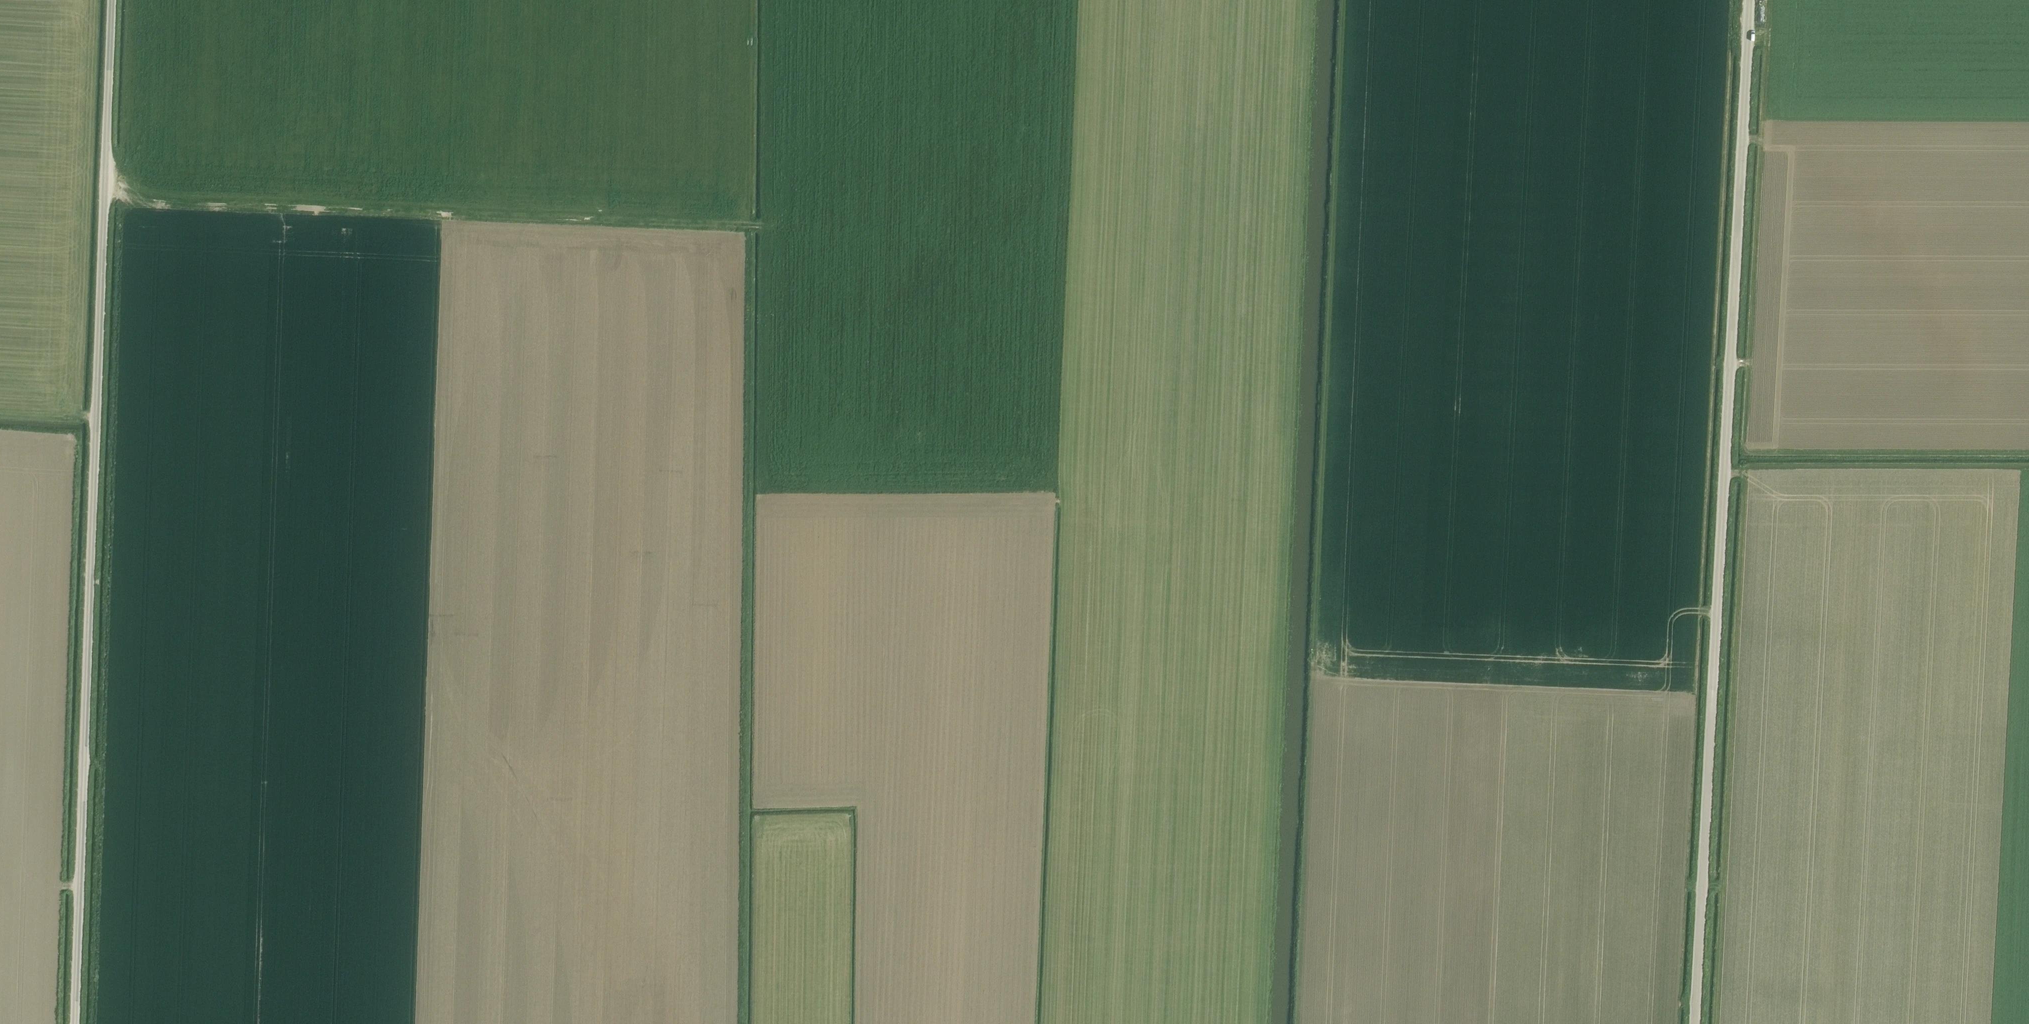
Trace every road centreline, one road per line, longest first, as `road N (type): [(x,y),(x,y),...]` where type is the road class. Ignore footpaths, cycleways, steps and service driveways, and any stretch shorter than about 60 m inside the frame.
road 1 (unclassified): [(1696,1023),(1754,0)]
road 2 (unclassified): [(76,1023),(112,0)]

